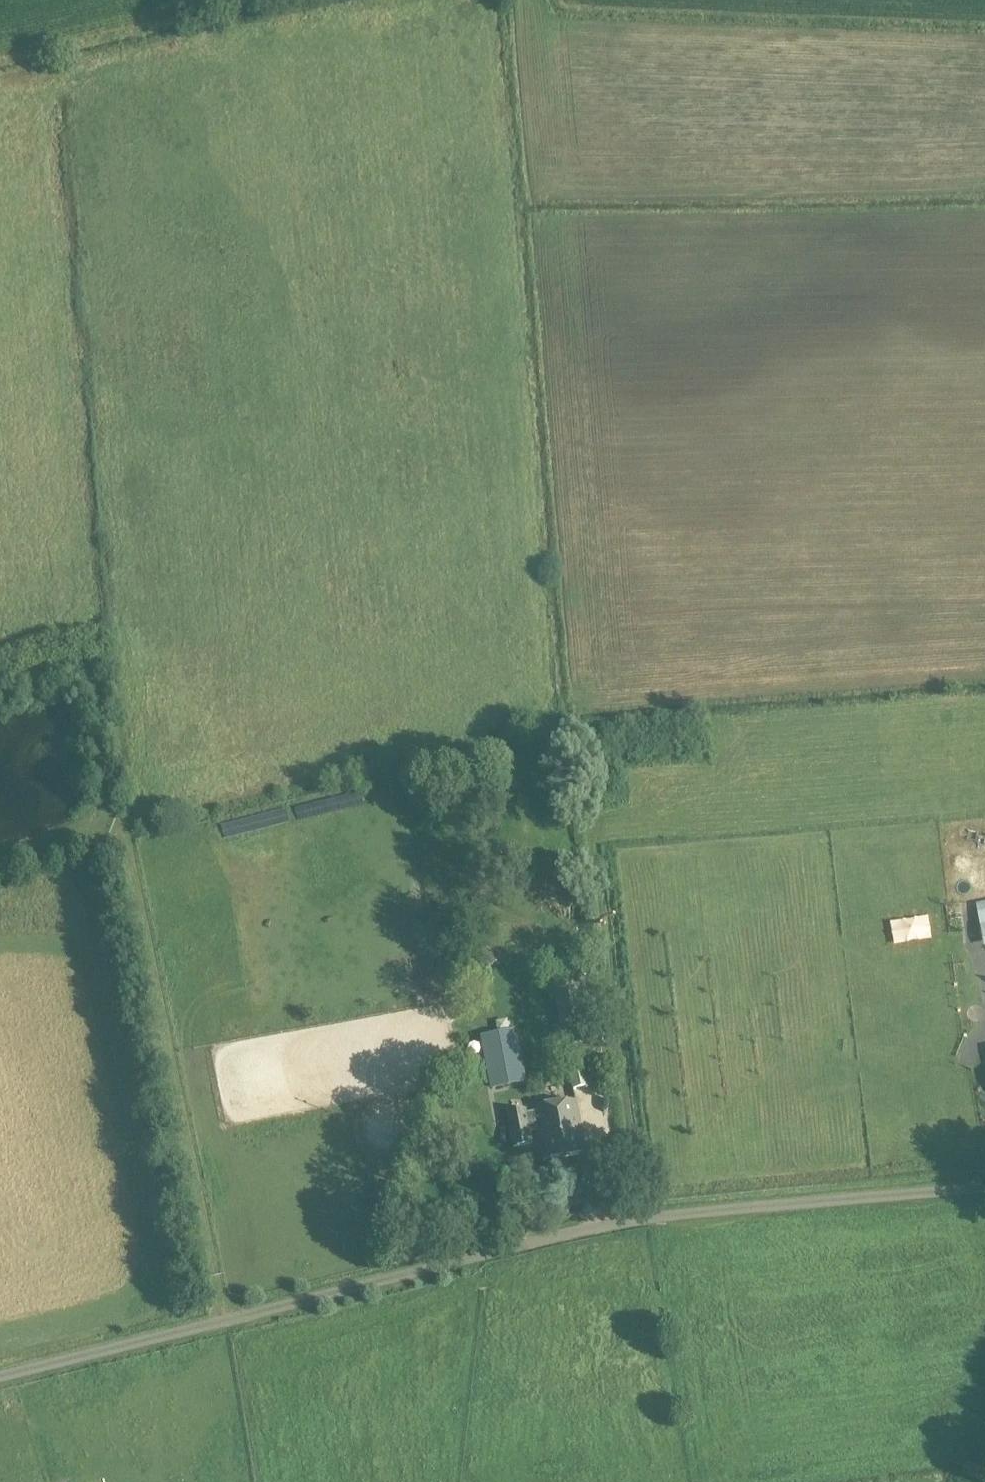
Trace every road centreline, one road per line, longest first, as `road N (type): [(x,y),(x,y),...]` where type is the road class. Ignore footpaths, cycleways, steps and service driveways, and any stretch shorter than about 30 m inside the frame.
road 1 (unclassified): [(984,1186),(595,1227),(0,1375)]

